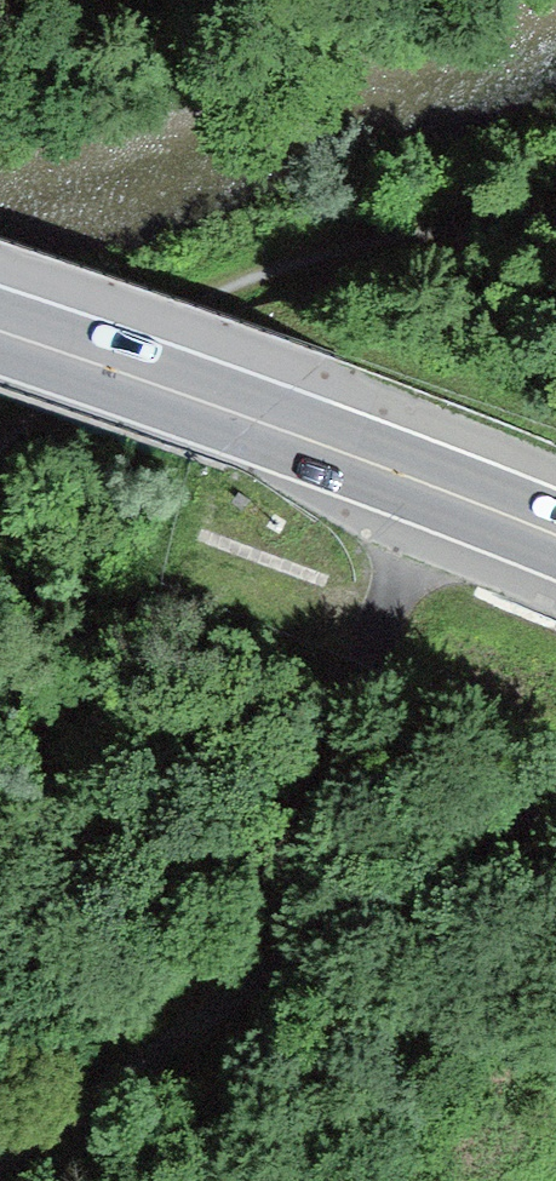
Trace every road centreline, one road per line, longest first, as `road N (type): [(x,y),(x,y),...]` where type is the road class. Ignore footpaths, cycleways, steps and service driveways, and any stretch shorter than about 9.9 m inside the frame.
road 1 (track): [(555,201),(365,246),(215,297),(103,362),(0,437)]
road 2 (trunk): [(555,535),(0,331)]
road 3 (track): [(375,899),(0,1159)]
road 4 (track): [(365,664),(298,841),(253,917),(225,1006)]
road 5 (track): [(365,664),(435,487)]

